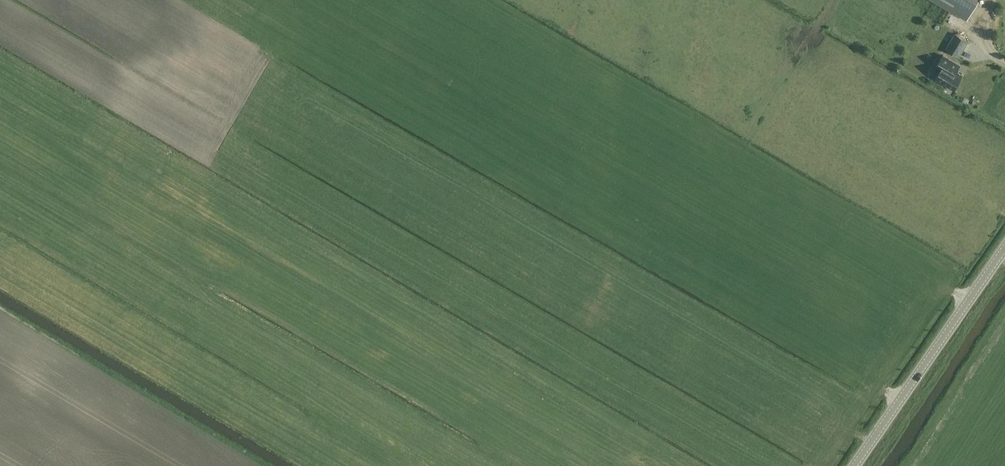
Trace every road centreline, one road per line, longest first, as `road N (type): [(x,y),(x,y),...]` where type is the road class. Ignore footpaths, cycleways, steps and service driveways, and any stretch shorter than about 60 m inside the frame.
road 1 (tertiary): [(854,465),(1004,248)]

